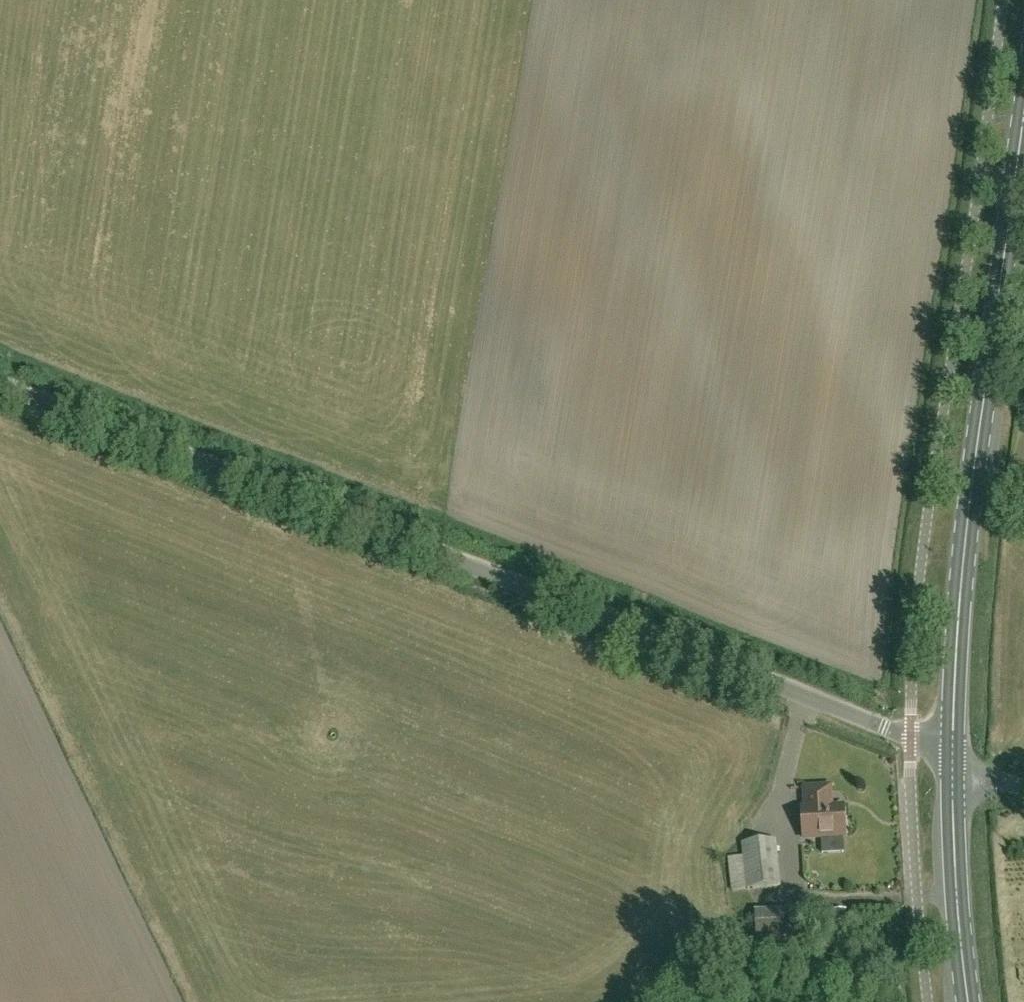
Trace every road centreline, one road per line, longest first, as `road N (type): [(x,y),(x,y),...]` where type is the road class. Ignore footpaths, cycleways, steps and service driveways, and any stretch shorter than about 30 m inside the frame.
road 1 (unclassified): [(952,760),(0,386)]
road 2 (secondary): [(952,760),(960,600),(1023,117)]
road 3 (secondary): [(970,1001),(952,760)]

